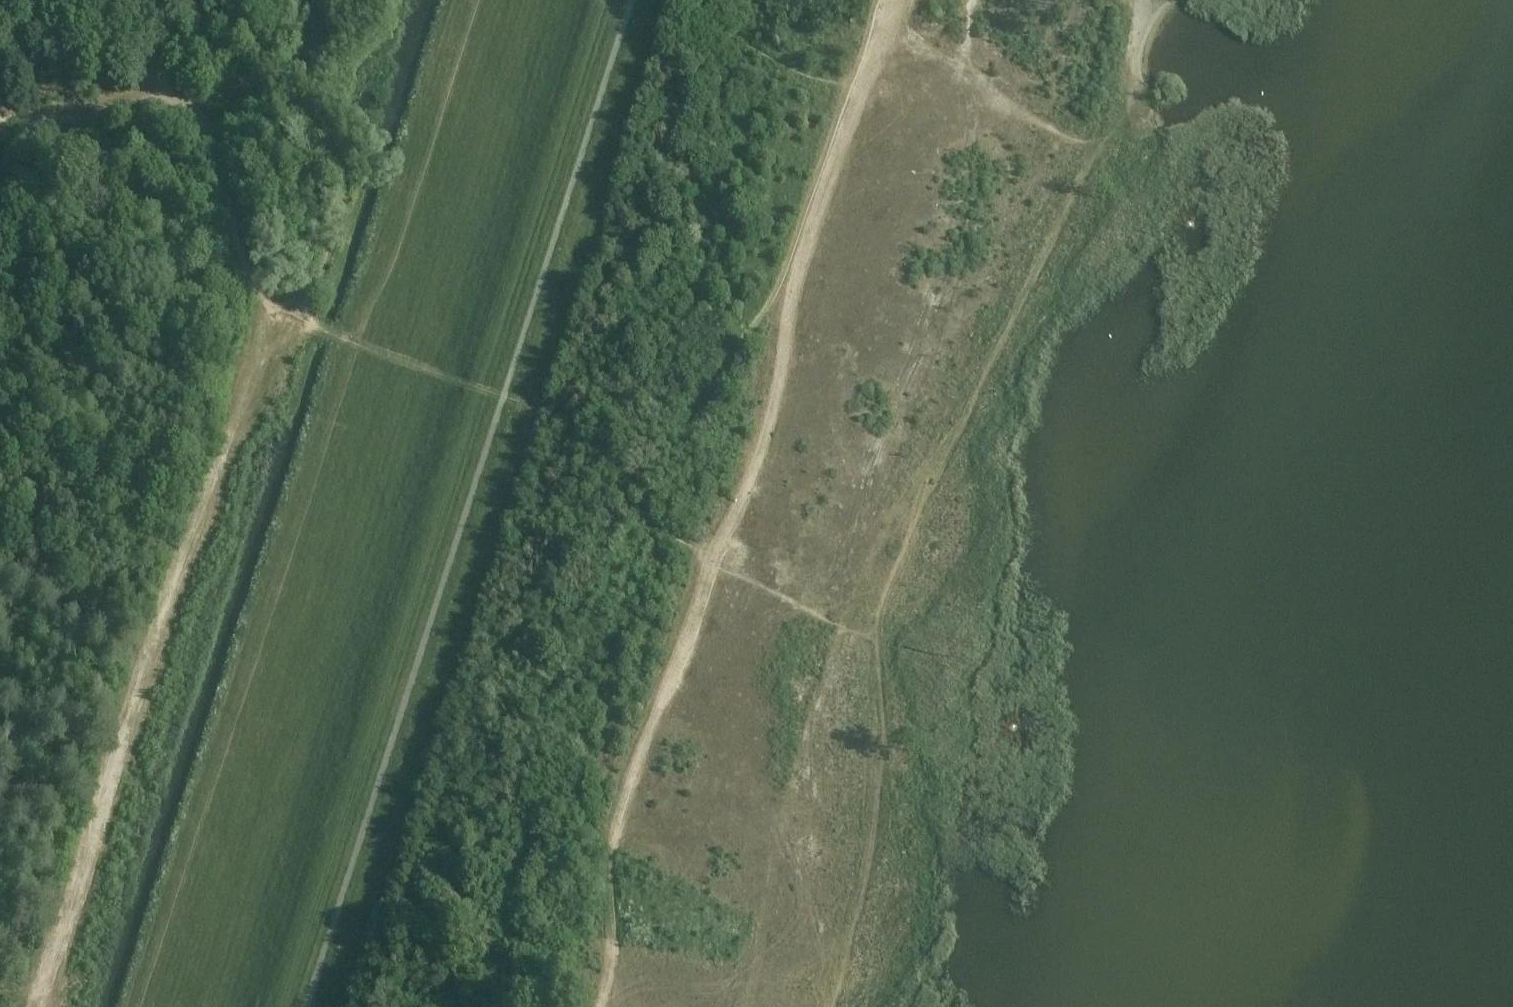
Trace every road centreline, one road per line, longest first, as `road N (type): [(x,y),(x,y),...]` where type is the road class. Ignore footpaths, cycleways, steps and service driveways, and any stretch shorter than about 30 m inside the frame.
road 1 (track): [(277,305),(40,1006)]
road 2 (track): [(277,305),(256,281),(205,120),(168,94)]
road 3 (track): [(0,125),(50,133),(168,94)]

